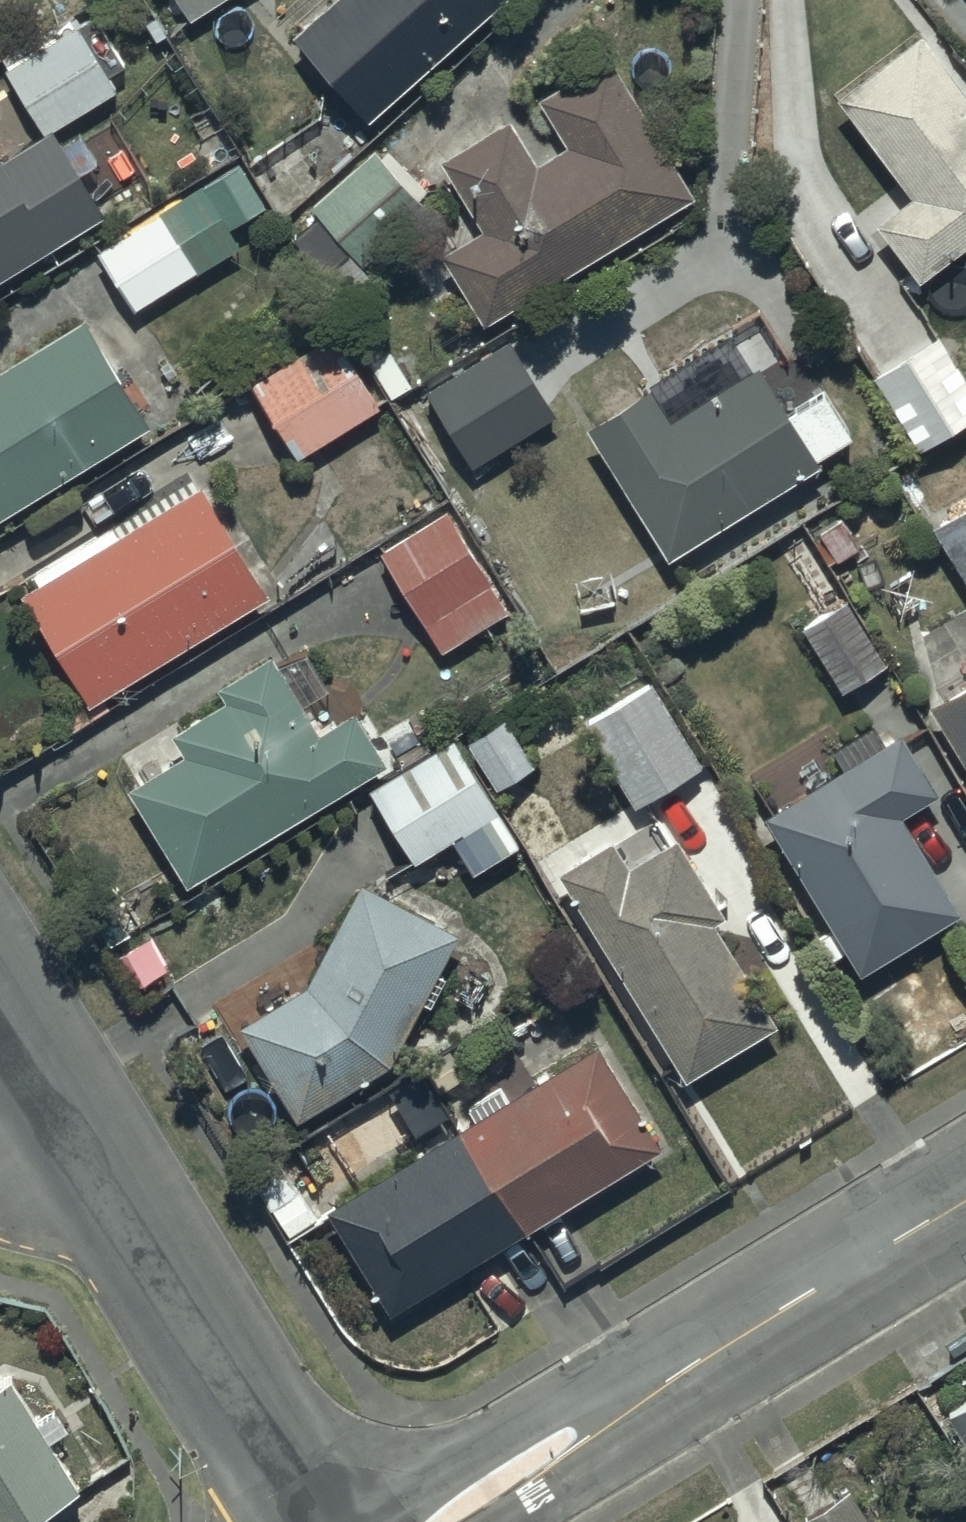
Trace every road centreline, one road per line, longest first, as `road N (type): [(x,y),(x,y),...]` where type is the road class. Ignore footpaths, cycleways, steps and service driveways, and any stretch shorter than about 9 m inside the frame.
road 1 (residential): [(439,1521),(965,1199)]
road 2 (residential): [(0,1027),(310,1521)]

